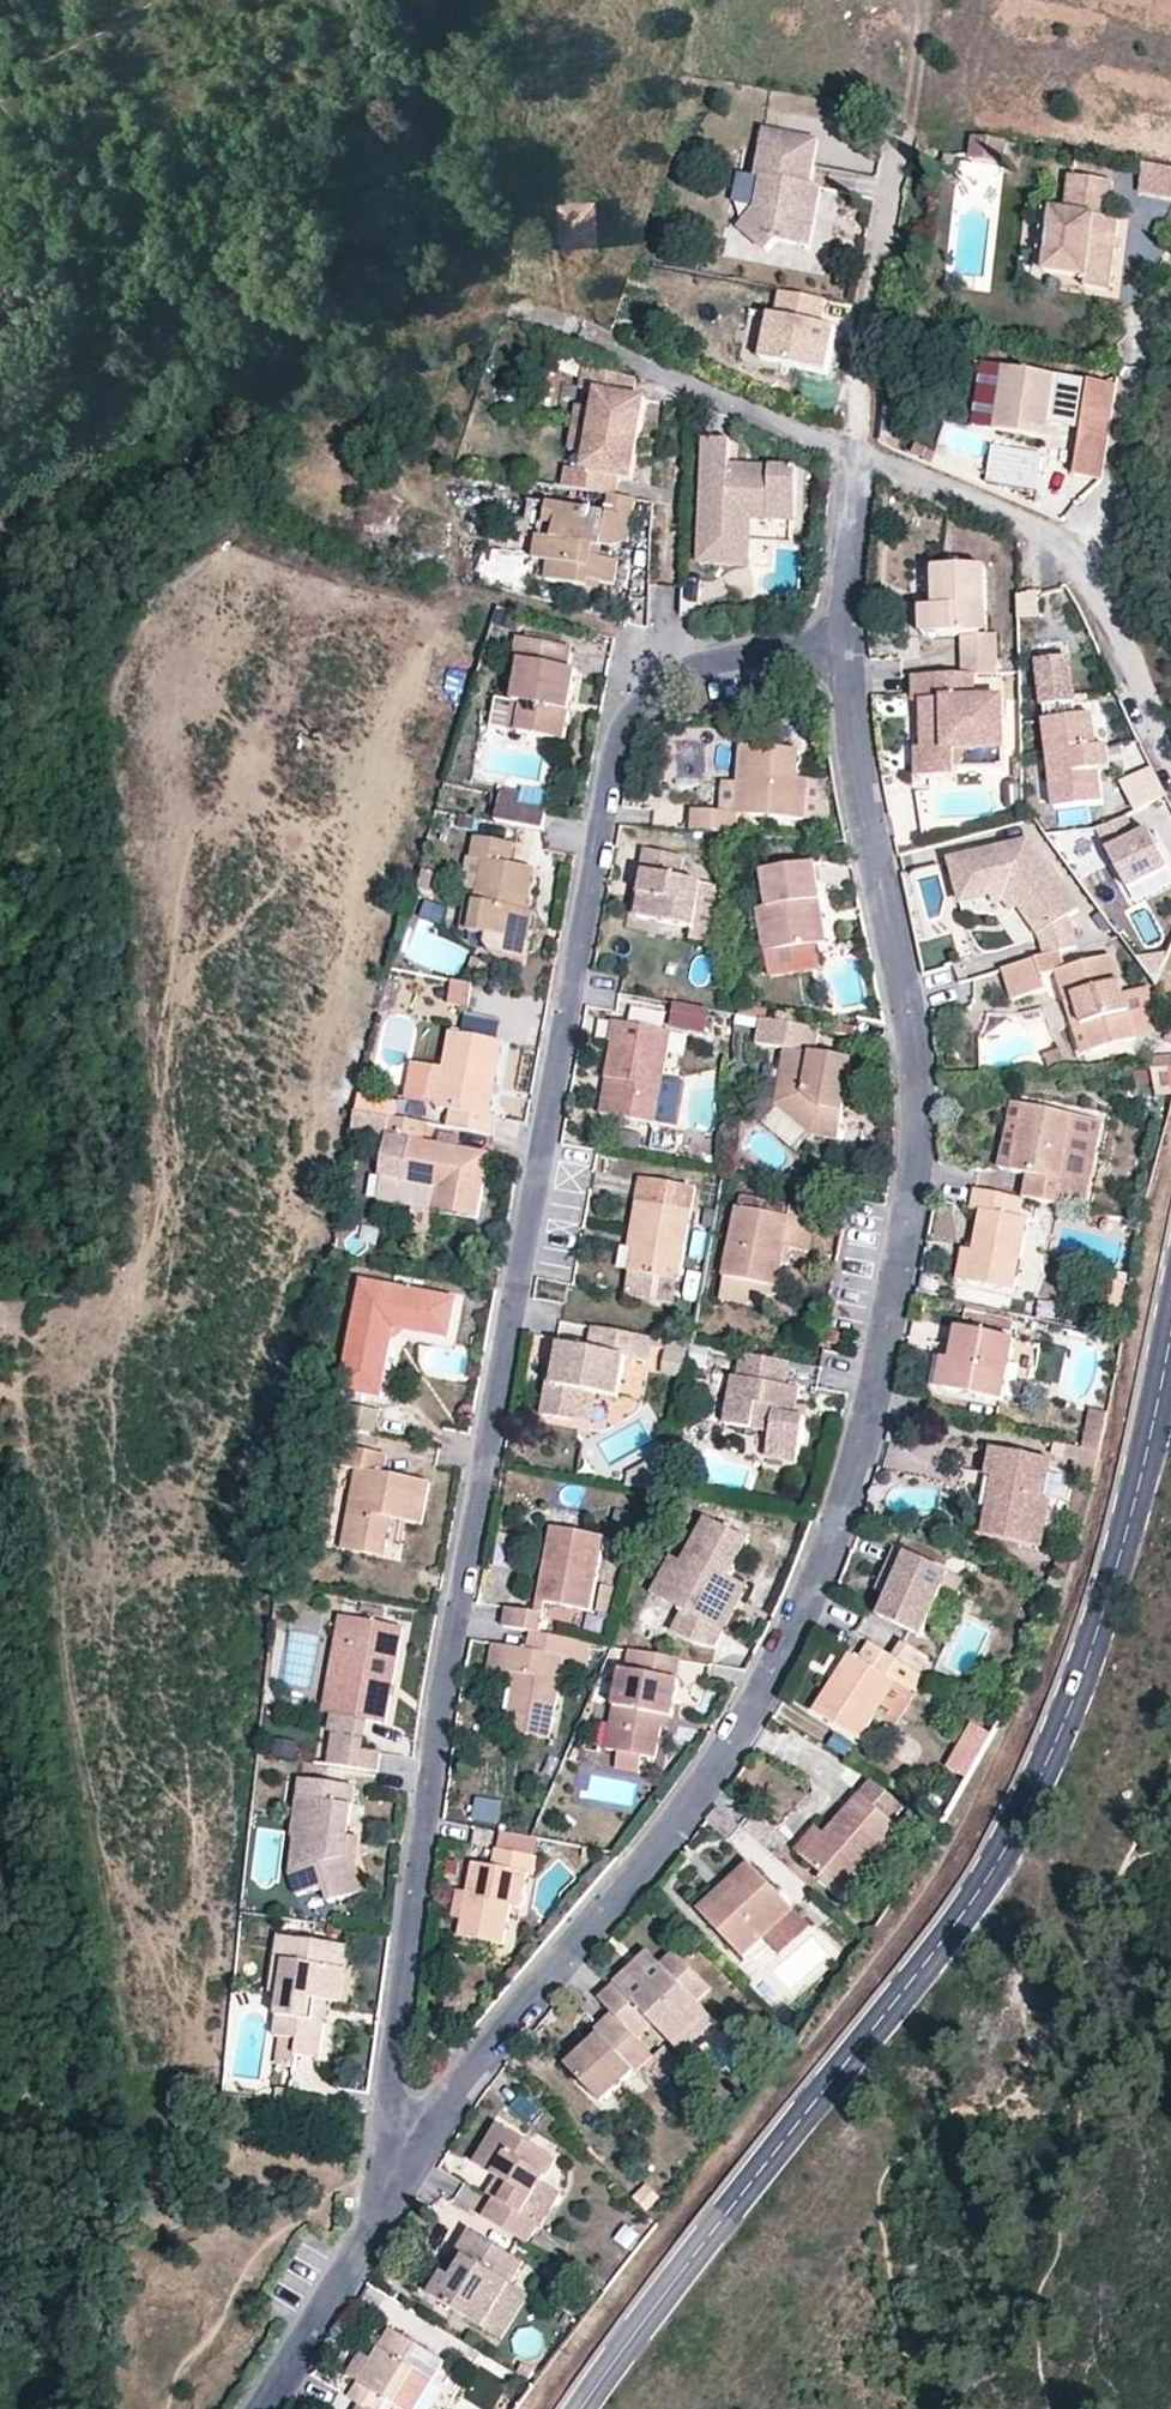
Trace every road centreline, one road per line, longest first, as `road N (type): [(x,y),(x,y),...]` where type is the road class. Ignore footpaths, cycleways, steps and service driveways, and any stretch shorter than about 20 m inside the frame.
road 1 (residential): [(843,644),(676,670),(642,694),(623,724),(440,1677),(386,2216)]
road 2 (residential): [(843,644),(914,1071),(919,1177),(861,1455),(825,1564),(702,1793),(485,2044),(386,2216)]
road 3 (tertiary): [(1170,1336),(1121,1560),(1004,1843),(588,2408)]
road 4 (residential): [(847,453),(1084,544),(1170,732)]
road 5 (residential): [(584,333),(847,453)]
road 6 (residential): [(386,2216),(266,2408)]
road 7 (residential): [(847,453),(843,644)]

